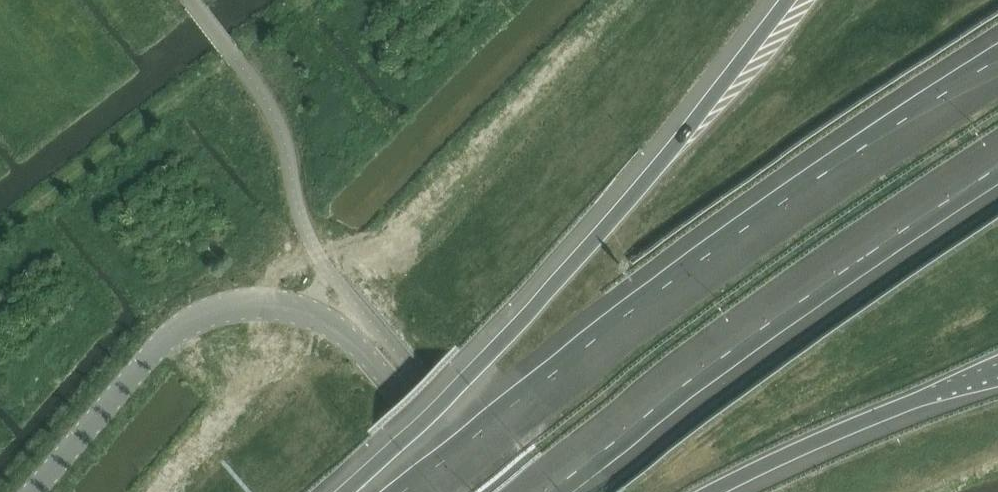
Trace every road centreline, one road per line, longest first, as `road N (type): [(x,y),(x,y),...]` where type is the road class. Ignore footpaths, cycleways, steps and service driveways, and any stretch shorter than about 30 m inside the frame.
road 1 (motorway): [(997,73),(757,234),(412,491)]
road 2 (motorway): [(792,0),(591,246),(348,491)]
road 3 (unclassified): [(484,491),(367,357),(308,312),(271,304),(220,315),(177,337),(36,491)]
road 4 (motorway): [(541,491),(677,386),(997,166)]
road 5 (motorway): [(721,491),(997,373)]

